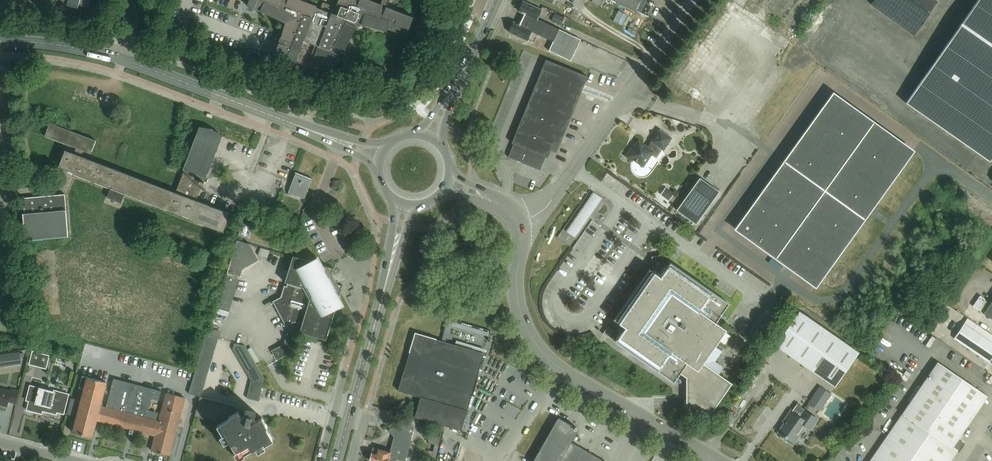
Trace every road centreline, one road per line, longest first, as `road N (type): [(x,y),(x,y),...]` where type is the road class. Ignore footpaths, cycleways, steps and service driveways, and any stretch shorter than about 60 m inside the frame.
road 1 (tertiary): [(0,41),(123,60),(383,151)]
road 2 (unclassified): [(721,460),(547,357),(518,313),(513,289),(529,217)]
road 3 (unclassified): [(529,217),(693,0)]
road 4 (secondary): [(406,206),(350,414)]
road 5 (secondary): [(428,137),(491,4)]

